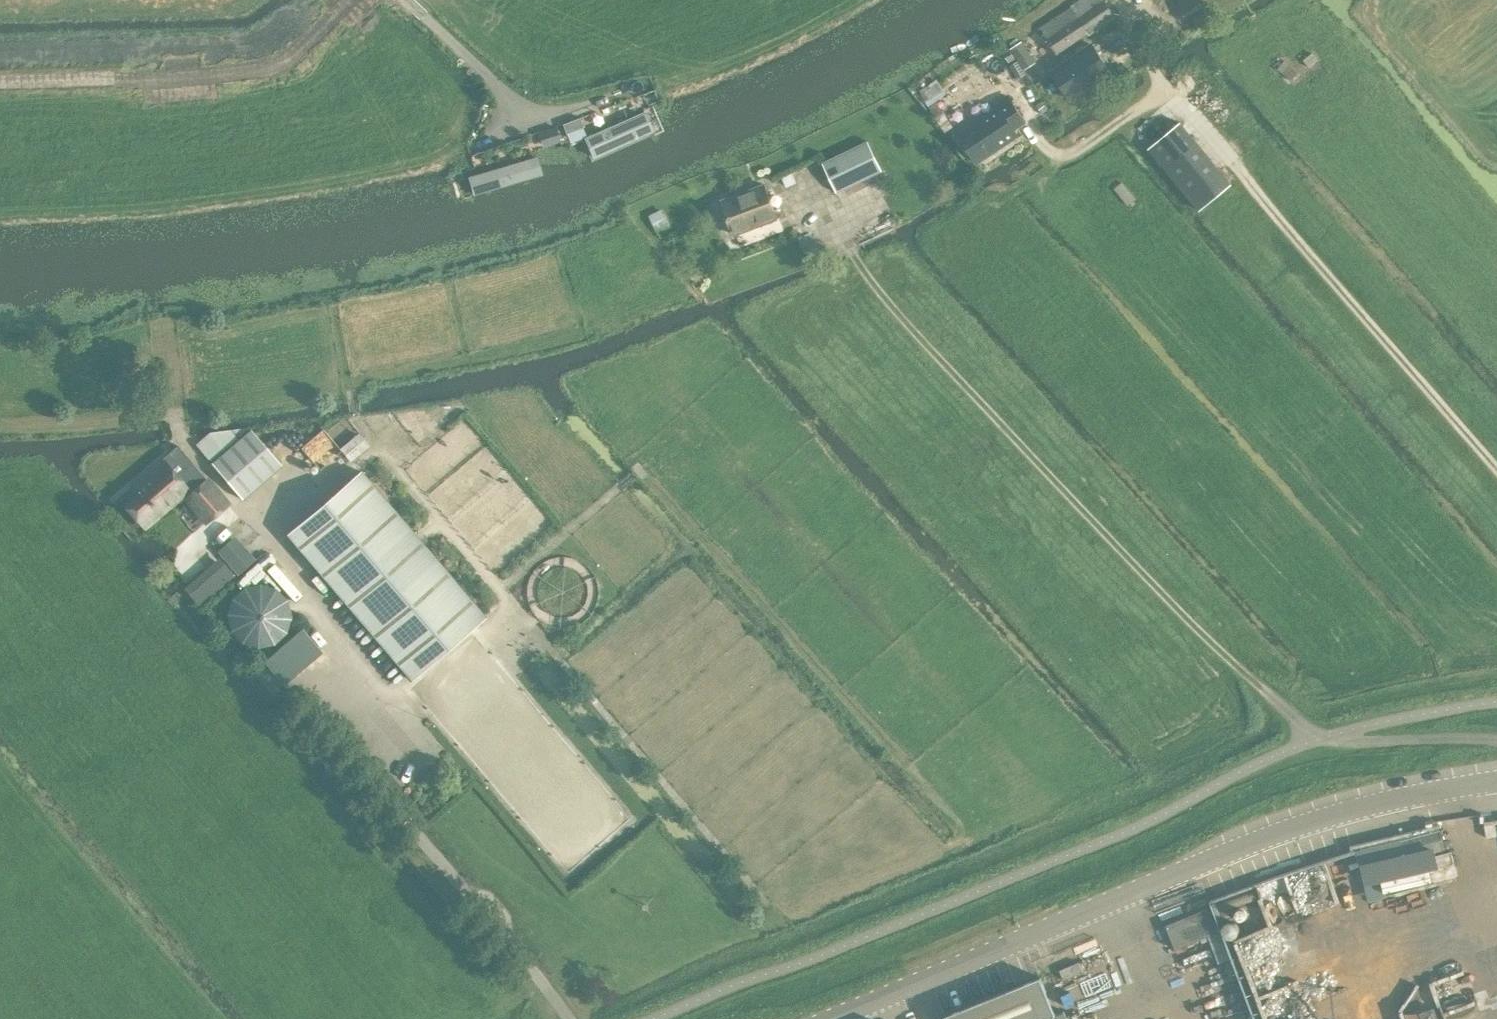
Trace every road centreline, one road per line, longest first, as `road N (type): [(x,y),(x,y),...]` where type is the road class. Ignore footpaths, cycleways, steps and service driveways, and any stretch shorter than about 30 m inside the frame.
road 1 (tertiary): [(830,1018),(1298,826),(1496,780)]
road 2 (track): [(0,195),(349,174),(469,150),(490,138)]
road 3 (unclassified): [(522,125),(406,0)]

